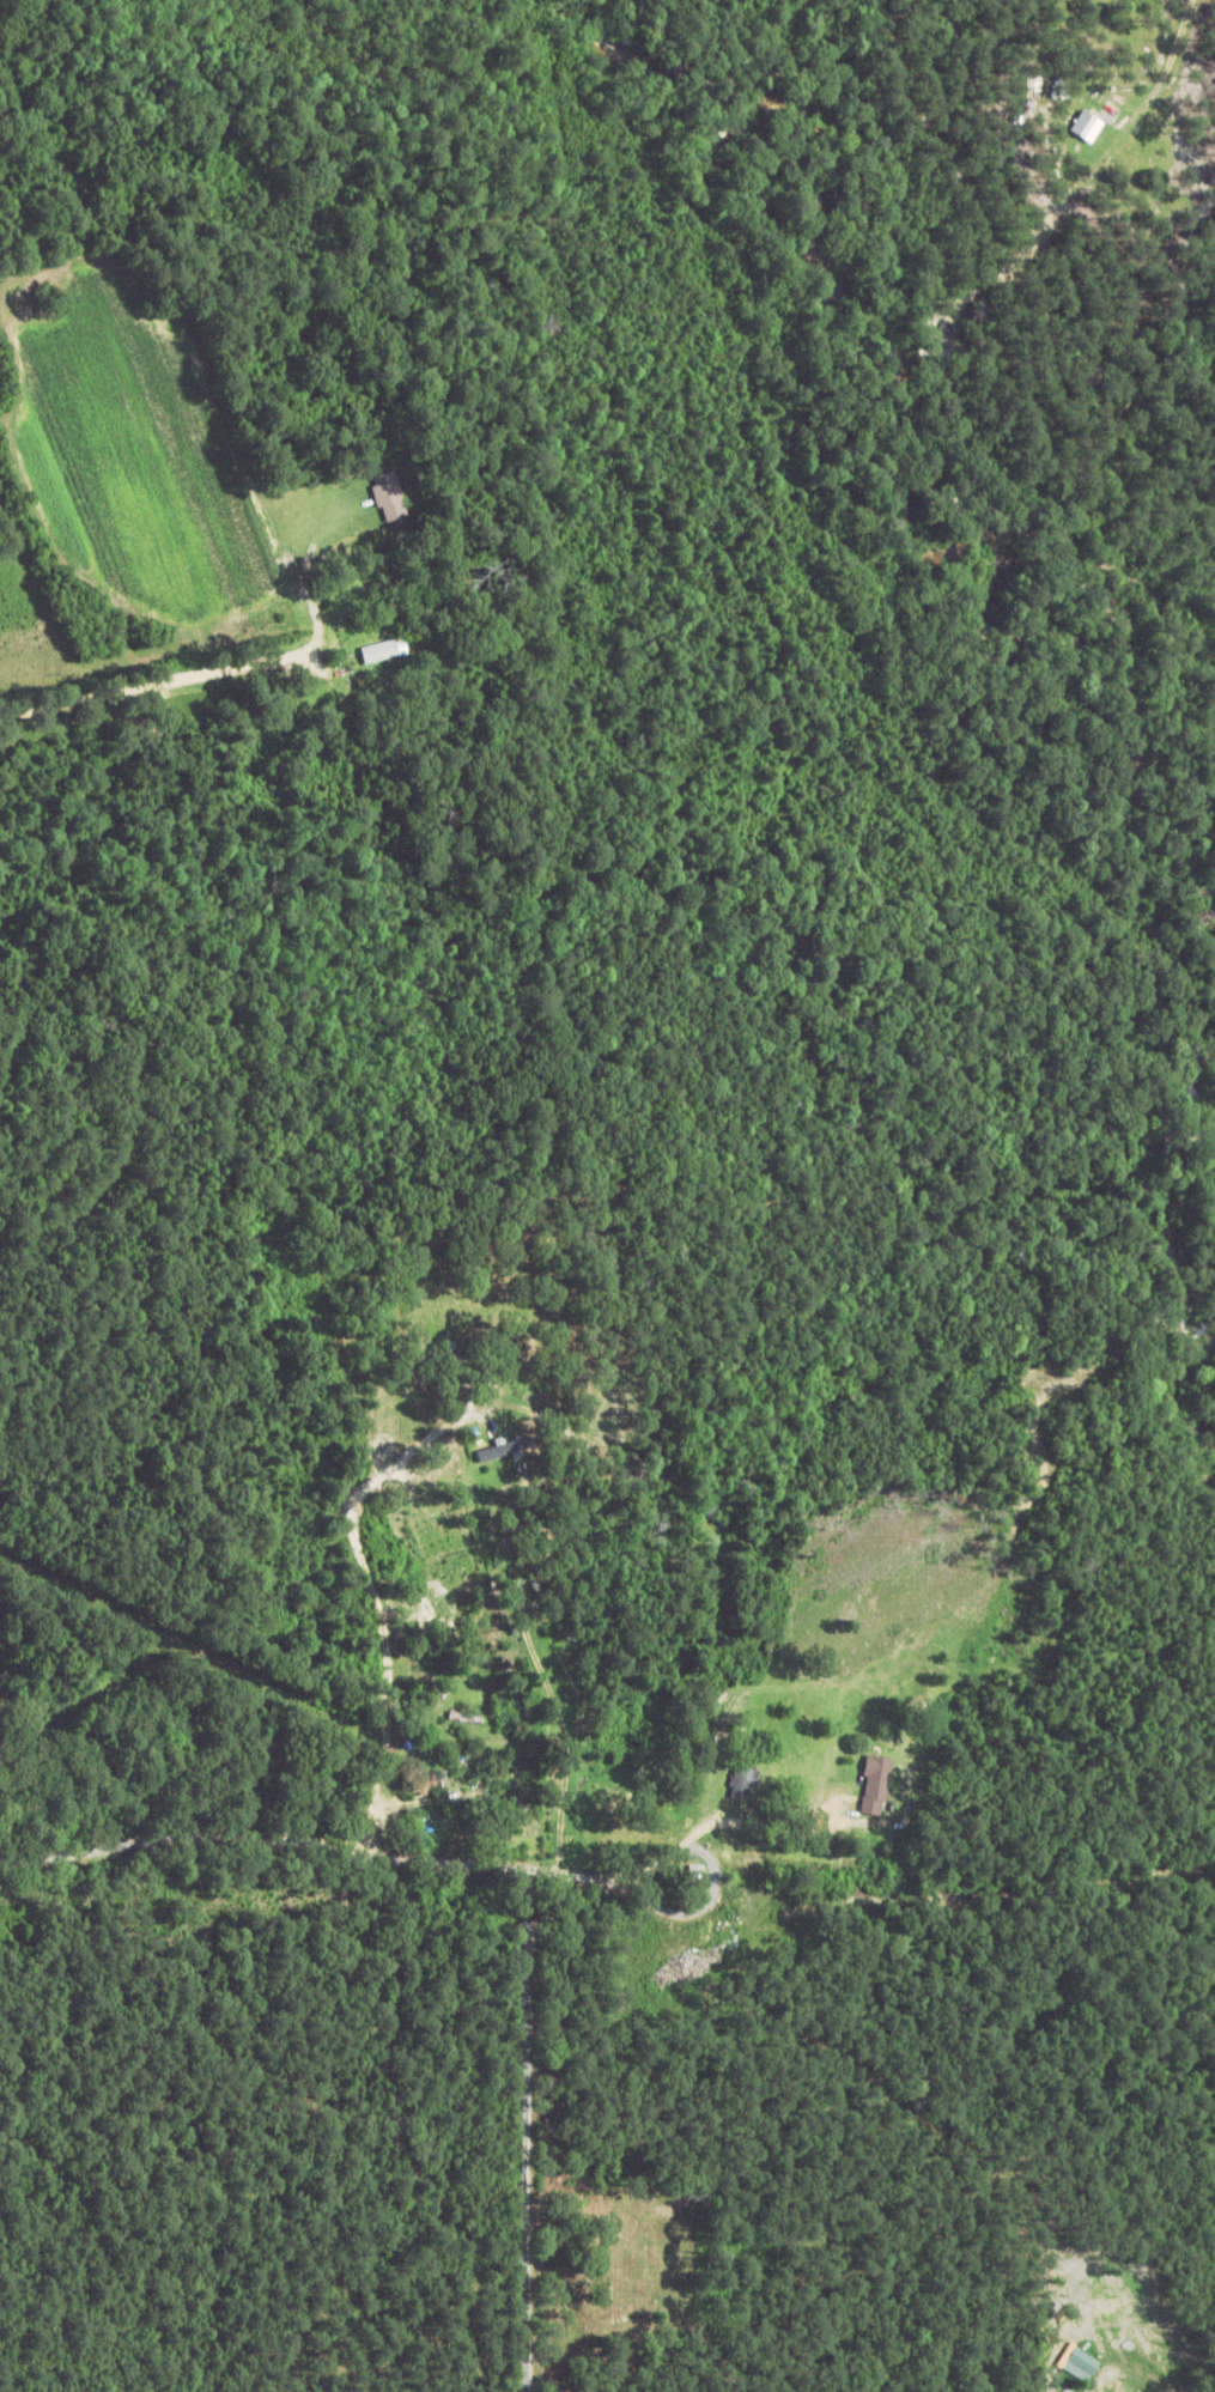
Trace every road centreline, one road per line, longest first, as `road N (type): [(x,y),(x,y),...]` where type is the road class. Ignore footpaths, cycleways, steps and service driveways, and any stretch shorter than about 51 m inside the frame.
road 1 (residential): [(757,1870),(359,1846),(0,1846)]
road 2 (residential): [(0,714),(311,655)]
road 3 (track): [(0,1236),(49,1226),(127,1161)]

